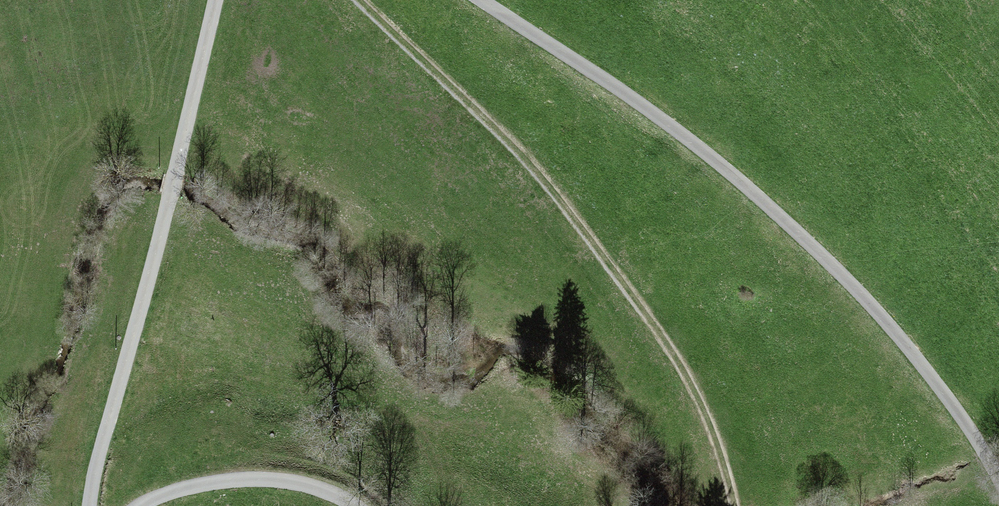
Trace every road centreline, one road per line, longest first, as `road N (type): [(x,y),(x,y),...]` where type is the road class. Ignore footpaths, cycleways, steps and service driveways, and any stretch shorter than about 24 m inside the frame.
road 1 (unclassified): [(489,0),(652,110),(892,307),(998,450)]
road 2 (track): [(735,505),(695,386),(553,184),(362,0)]
road 3 (unclassified): [(93,505),(221,0)]
road 4 (unclassified): [(360,505),(285,482),(198,483),(142,505)]

